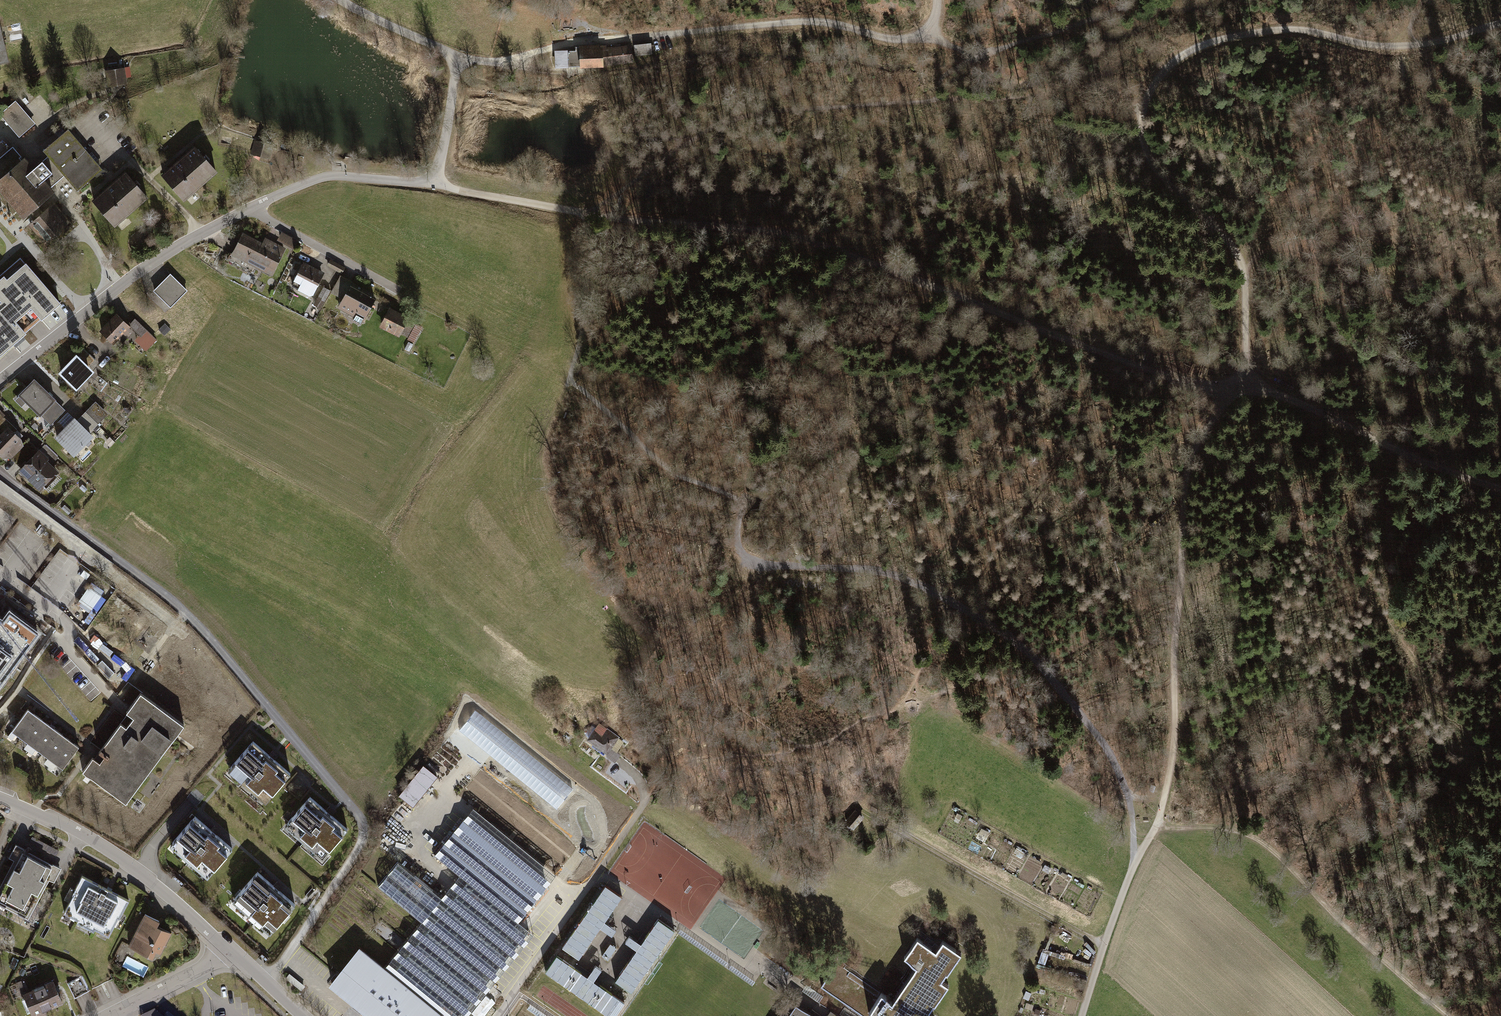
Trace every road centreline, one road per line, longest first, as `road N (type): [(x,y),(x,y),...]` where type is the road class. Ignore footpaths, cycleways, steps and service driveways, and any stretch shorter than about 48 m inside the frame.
road 1 (track): [(1153,831),(1174,740),(1187,467),(1245,363),(1245,300),(1237,249),(1158,172),(1141,114),(1170,65),(1215,40),(1299,29),(1402,47)]
road 2 (track): [(593,214),(753,227),(815,242),(1119,359),(1196,384),(1290,398),(1421,461),(1500,489)]
road 3 (track): [(745,501),(740,543),(755,561),(891,575),(957,605),(1022,649),(1120,771),(1134,868)]
road 4 (track): [(74,531),(184,613),(359,816),(357,851),(296,942)]
road 5 (track): [(458,55),(498,60),(590,39),(803,22),(890,38),(923,33)]
road 6 (track): [(1179,593),(1266,544),(1317,546),(1344,565),(1400,638),(1434,705),(1500,763)]
road 7 (residential): [(0,383),(173,249),(307,182)]
road 8 (track): [(1153,831),(1226,829),(1265,845),(1447,1015)]
road 9 (track): [(307,182),(420,183),(593,214)]
road 10 (track): [(1104,945),(855,807)]
road 11 (residential): [(0,798),(102,846),(231,952)]
road 12 (track): [(1243,269),(1268,249),(1292,247),(1399,297),(1473,318),(1500,317)]
road 13 (track): [(340,0),(458,55),(437,185)]
road 14 (residential): [(643,809),(499,1015)]
road 15 (track): [(593,214),(583,321),(567,382)]
road 16 (track): [(1082,1015),(1134,868)]
road 17 (residential): [(105,1015),(231,952)]

